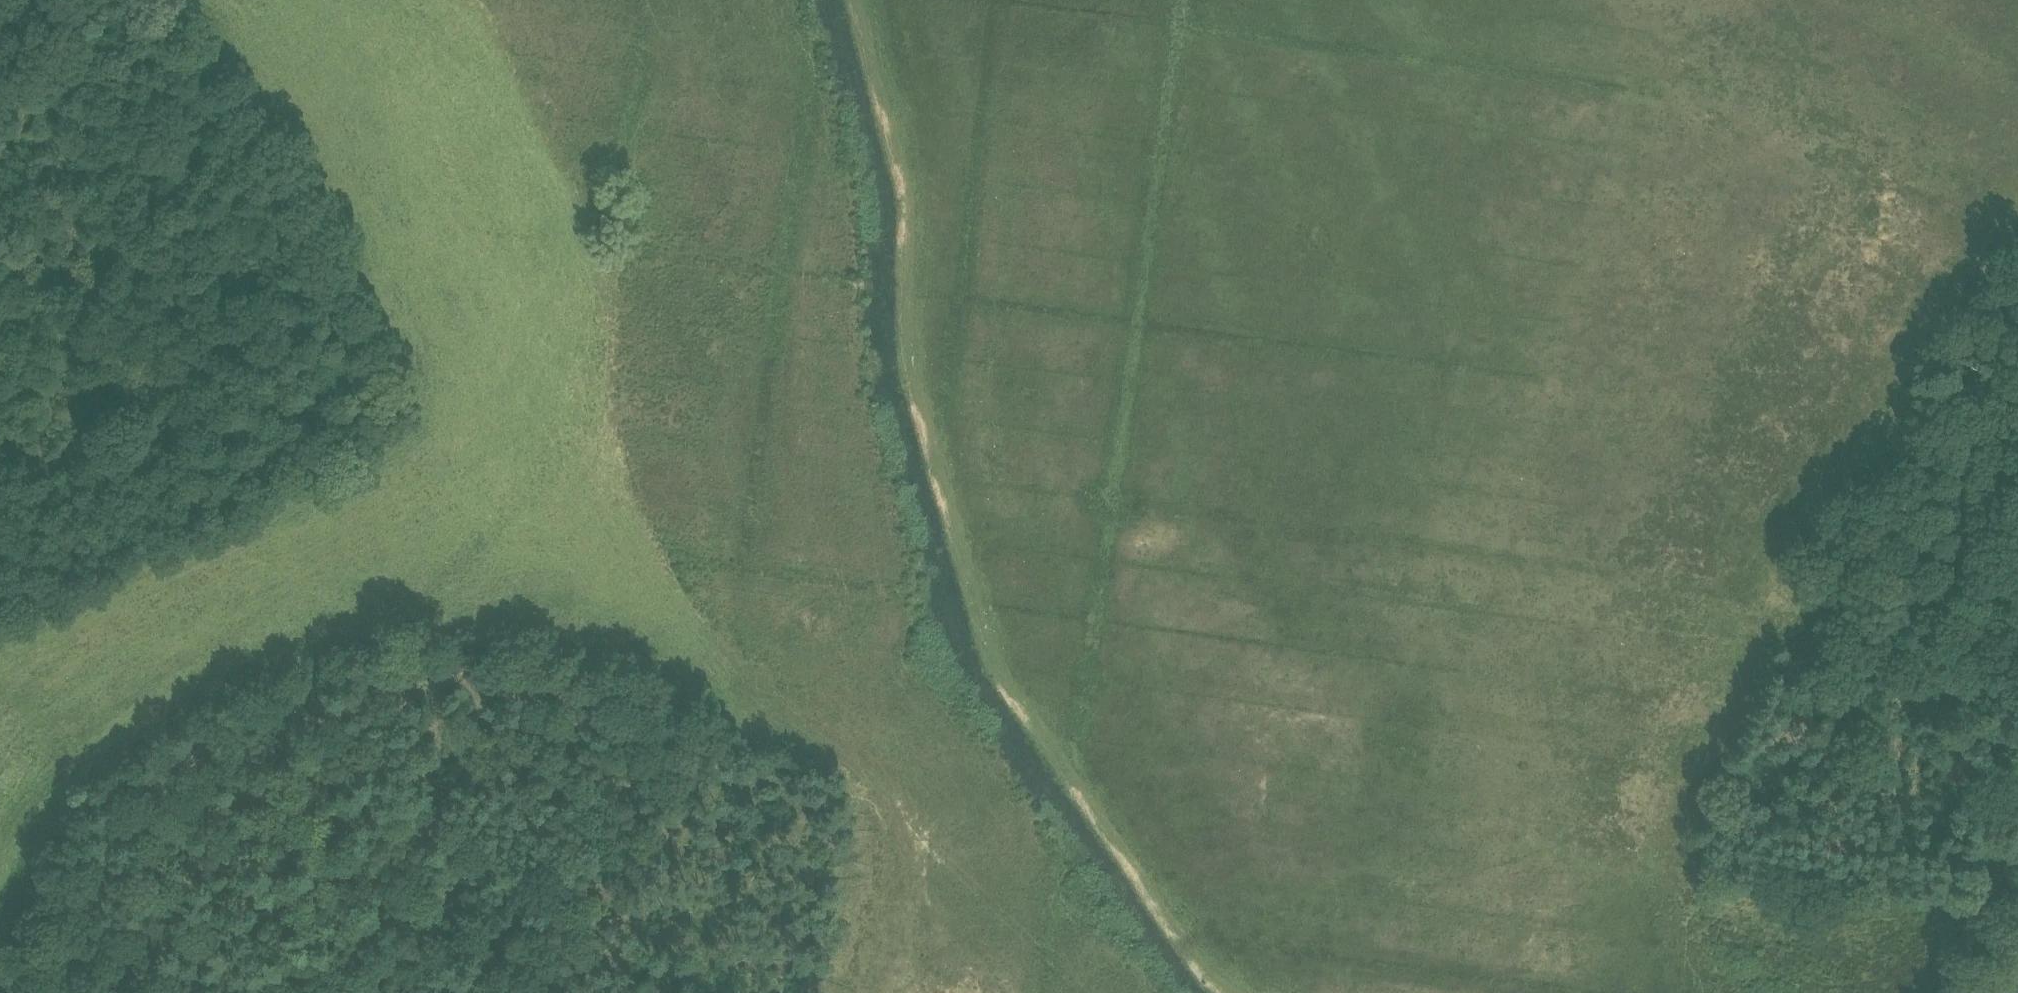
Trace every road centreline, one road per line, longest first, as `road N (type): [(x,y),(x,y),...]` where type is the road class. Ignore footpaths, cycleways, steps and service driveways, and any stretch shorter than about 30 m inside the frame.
road 1 (track): [(1230,992),(1216,985),(993,662),(910,365),(909,193),(853,0)]

